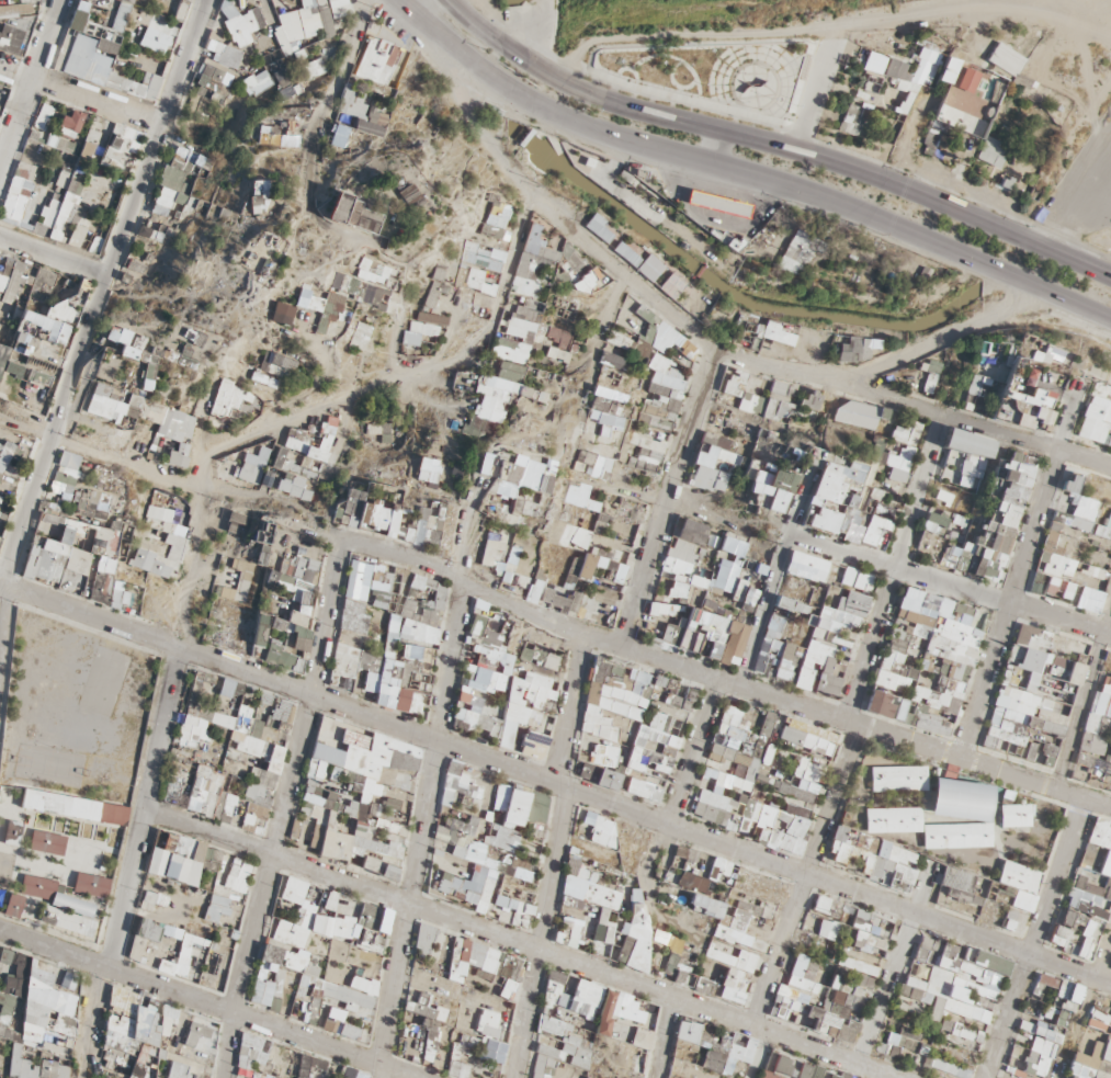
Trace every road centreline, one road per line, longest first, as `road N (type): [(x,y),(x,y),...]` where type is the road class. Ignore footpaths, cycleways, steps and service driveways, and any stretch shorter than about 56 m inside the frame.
road 1 (residential): [(5,583),(1110,980)]
road 2 (residential): [(322,530),(463,577),(583,640),(1110,805)]
road 3 (trunk): [(397,0),(556,118),(819,195),(1110,321)]
road 4 (residential): [(1028,286),(895,362),(829,382),(717,347),(560,217),(488,145),(465,101),(454,48)]
road 5 (trunk): [(1110,276),(790,152),(601,99),(541,70),(449,0)]
road 6 (residential): [(207,0),(49,434),(5,583),(0,633)]
road 7 (residential): [(962,757),(1073,398)]
road 8 (residential): [(790,536),(1110,637)]
road 9 (residential): [(941,412),(846,719)]
road 10 (residential): [(717,347),(621,648)]
road 11 (residential): [(374,252),(313,222),(307,168),(326,104),(375,0)]
road 12 (residential): [(1110,466),(829,382)]
road 13 (residential): [(671,994),(907,1077)]
road 14 (residential): [(810,469),(741,686)]
road 15 (residential): [(1110,608),(1056,786)]
road 16 (residential): [(1056,1077),(1110,929)]
road 17 (residential): [(532,188),(498,313)]

